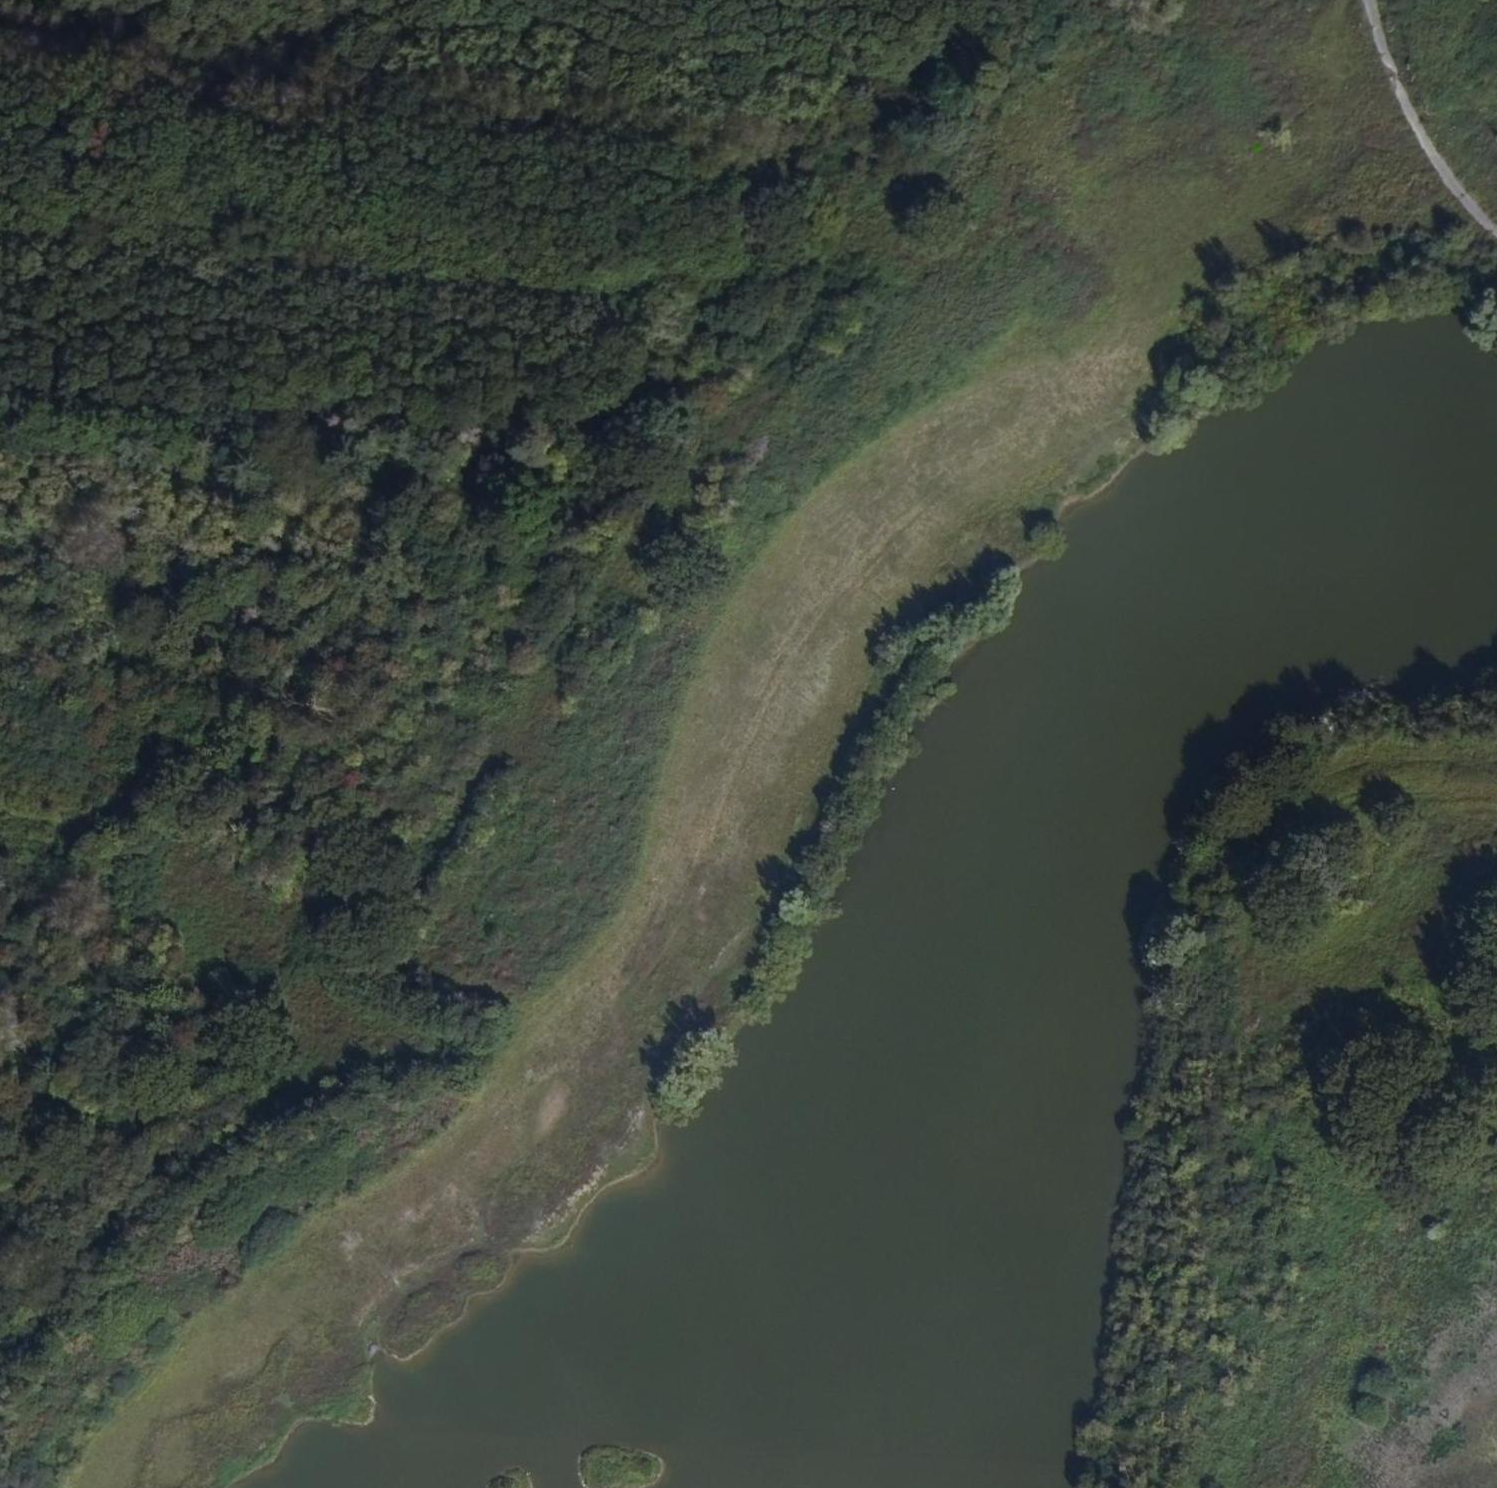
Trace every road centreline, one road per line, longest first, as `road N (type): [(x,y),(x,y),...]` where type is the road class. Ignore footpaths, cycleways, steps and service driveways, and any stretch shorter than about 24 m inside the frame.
road 1 (track): [(1496,225),(1474,207),(1371,41),(1369,0)]

